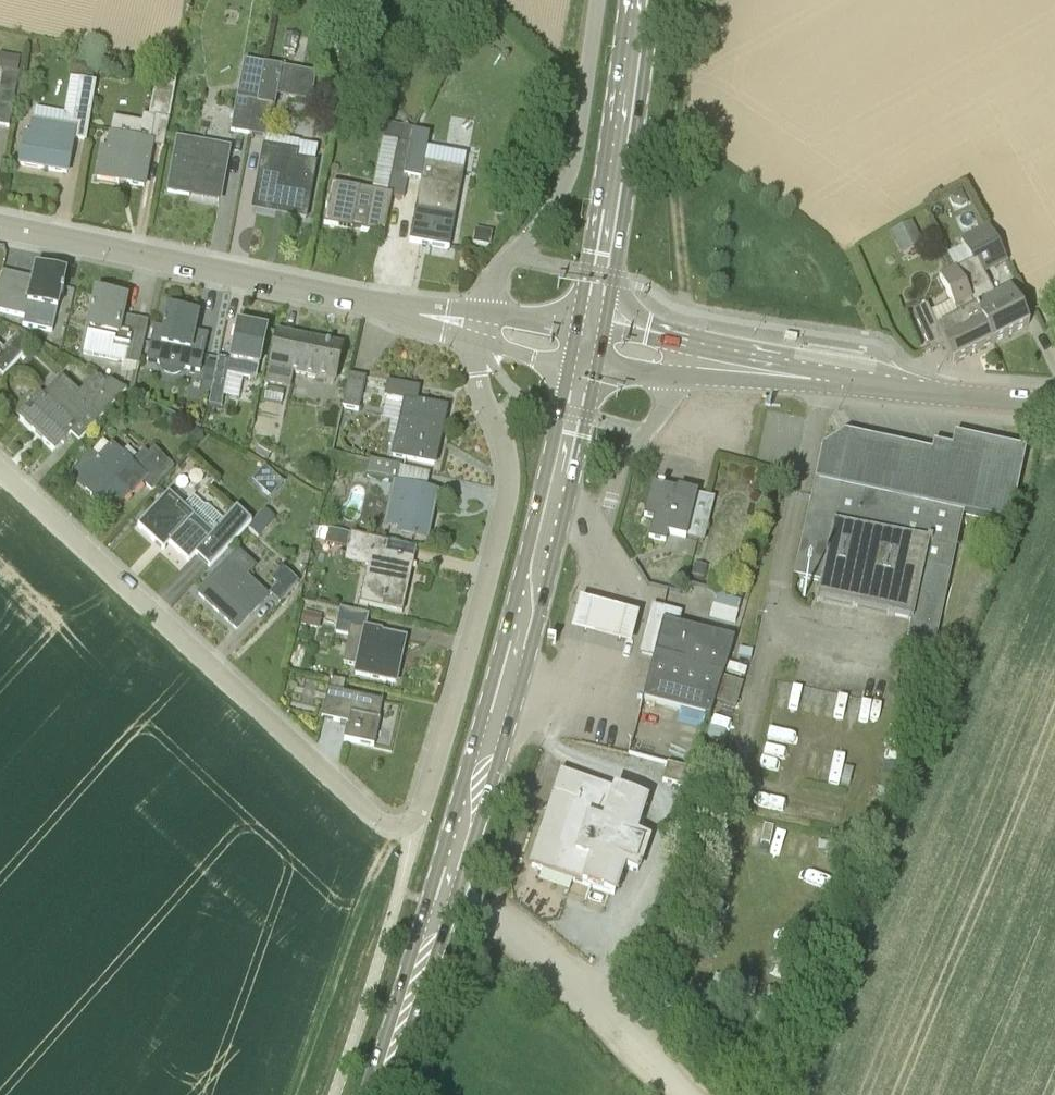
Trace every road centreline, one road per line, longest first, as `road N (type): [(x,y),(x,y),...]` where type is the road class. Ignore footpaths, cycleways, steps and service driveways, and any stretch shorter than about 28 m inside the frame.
road 1 (primary): [(376,1094),(500,711),(581,369)]
road 2 (residential): [(414,819),(392,826),(373,816),(0,470)]
road 3 (residential): [(414,819),(507,489),(479,386),(480,342)]
road 4 (unclassified): [(388,307),(0,224)]
road 5 (unclassified): [(485,310),(497,274),(568,179),(598,0)]
road 6 (primary): [(591,323),(639,0)]
road 7 (track): [(687,1094),(499,923),(440,898)]
road 8 (track): [(402,825),(373,871),(293,1094)]
road 9 (tertiary): [(859,385),(591,323)]
road 10 (tertiary): [(1054,403),(859,385)]
road 11 (tertiary): [(672,379),(859,385)]

